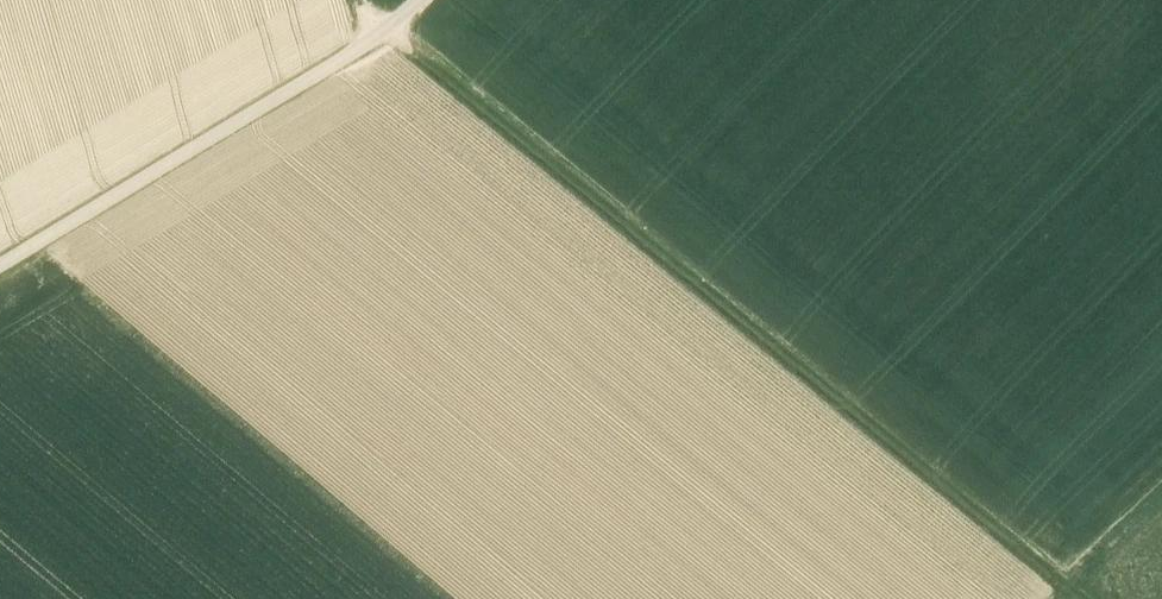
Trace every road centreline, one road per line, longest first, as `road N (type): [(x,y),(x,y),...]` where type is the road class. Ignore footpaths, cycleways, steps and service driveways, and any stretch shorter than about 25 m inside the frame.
road 1 (track): [(1051,598),(1066,589),(380,33),(360,0)]
road 2 (track): [(0,264),(380,33),(413,0)]
road 3 (track): [(1161,497),(1066,589),(1079,598)]

